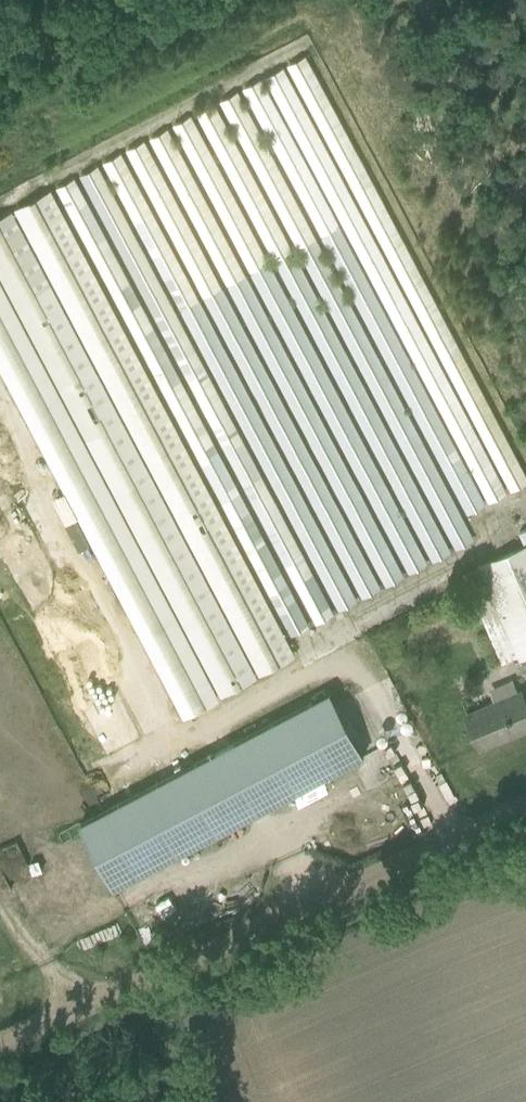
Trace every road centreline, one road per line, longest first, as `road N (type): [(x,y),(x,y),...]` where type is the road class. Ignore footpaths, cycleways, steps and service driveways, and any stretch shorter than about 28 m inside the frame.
road 1 (track): [(525,821),(0,1054)]

